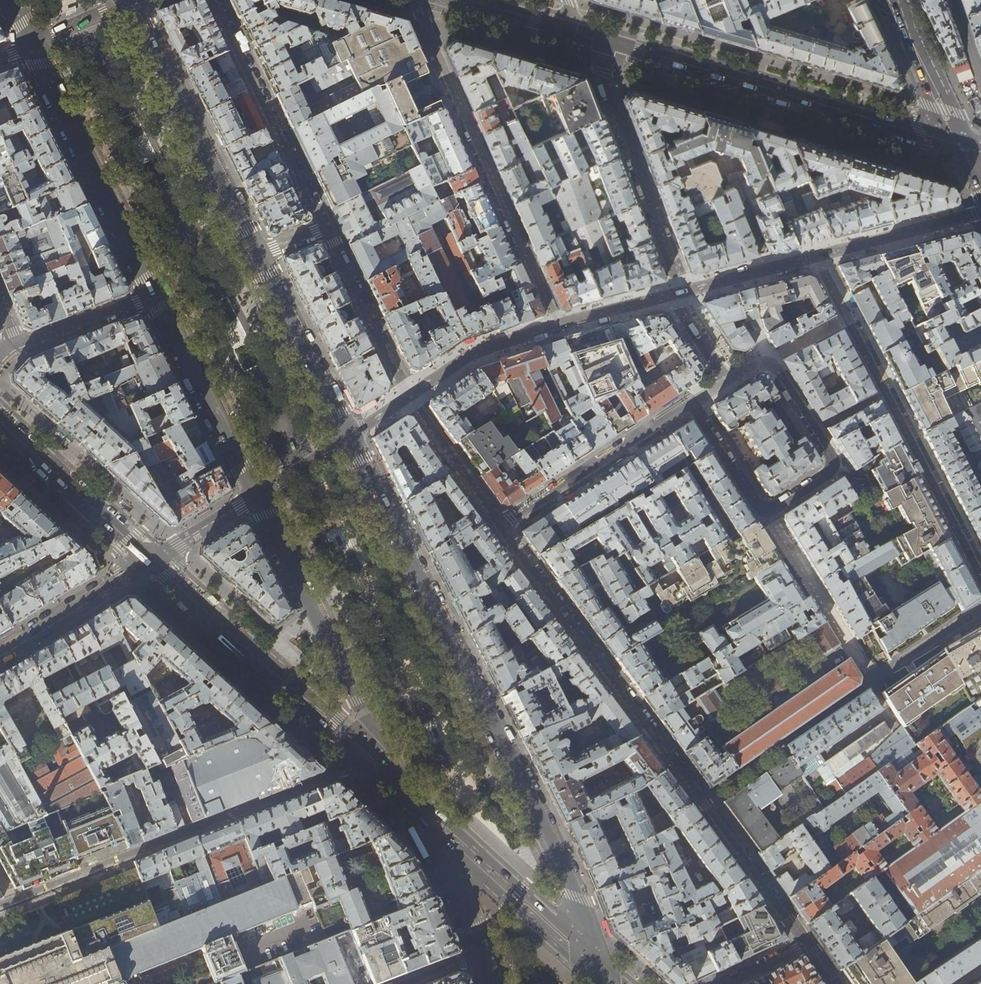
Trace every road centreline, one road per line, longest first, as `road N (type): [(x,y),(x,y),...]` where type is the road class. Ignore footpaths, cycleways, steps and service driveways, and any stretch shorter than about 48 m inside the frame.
road 1 (tertiary): [(600,972),(570,881),(349,438)]
road 2 (residential): [(980,574),(821,255),(980,212)]
road 3 (residential): [(807,943),(501,527)]
road 4 (residential): [(691,403),(761,511),(829,474),(833,455),(771,360),(732,379)]
road 5 (primary): [(592,37),(949,144)]
road 6 (residential): [(501,527),(400,383),(325,229)]
road 7 (secondary): [(402,793),(152,561)]
road 8 (tertiary): [(255,497),(402,793)]
road 9 (tertiary): [(258,255),(130,1)]
road 10 (tertiary): [(29,45),(154,296)]
road 11 (residential): [(681,291),(592,37)]
road 12 (secondary): [(600,972),(402,793)]
road 13 (residential): [(325,229),(213,0)]
road 14 (residential): [(691,403),(501,527)]
road 15 (tertiary): [(154,296),(255,497)]
road 16 (tertiary): [(402,793),(491,983)]
road 17 (secondary): [(0,422),(152,561)]
road 18 (tertiary): [(349,438),(258,255)]
road 19 (tertiary): [(0,654),(152,561)]
road 20 (residential): [(154,296),(17,345)]
road 21 (residential): [(874,681),(980,610)]
road 22 (tertiary): [(973,150),(937,73),(911,42)]
road 23 (tertiary): [(152,561),(255,497)]

